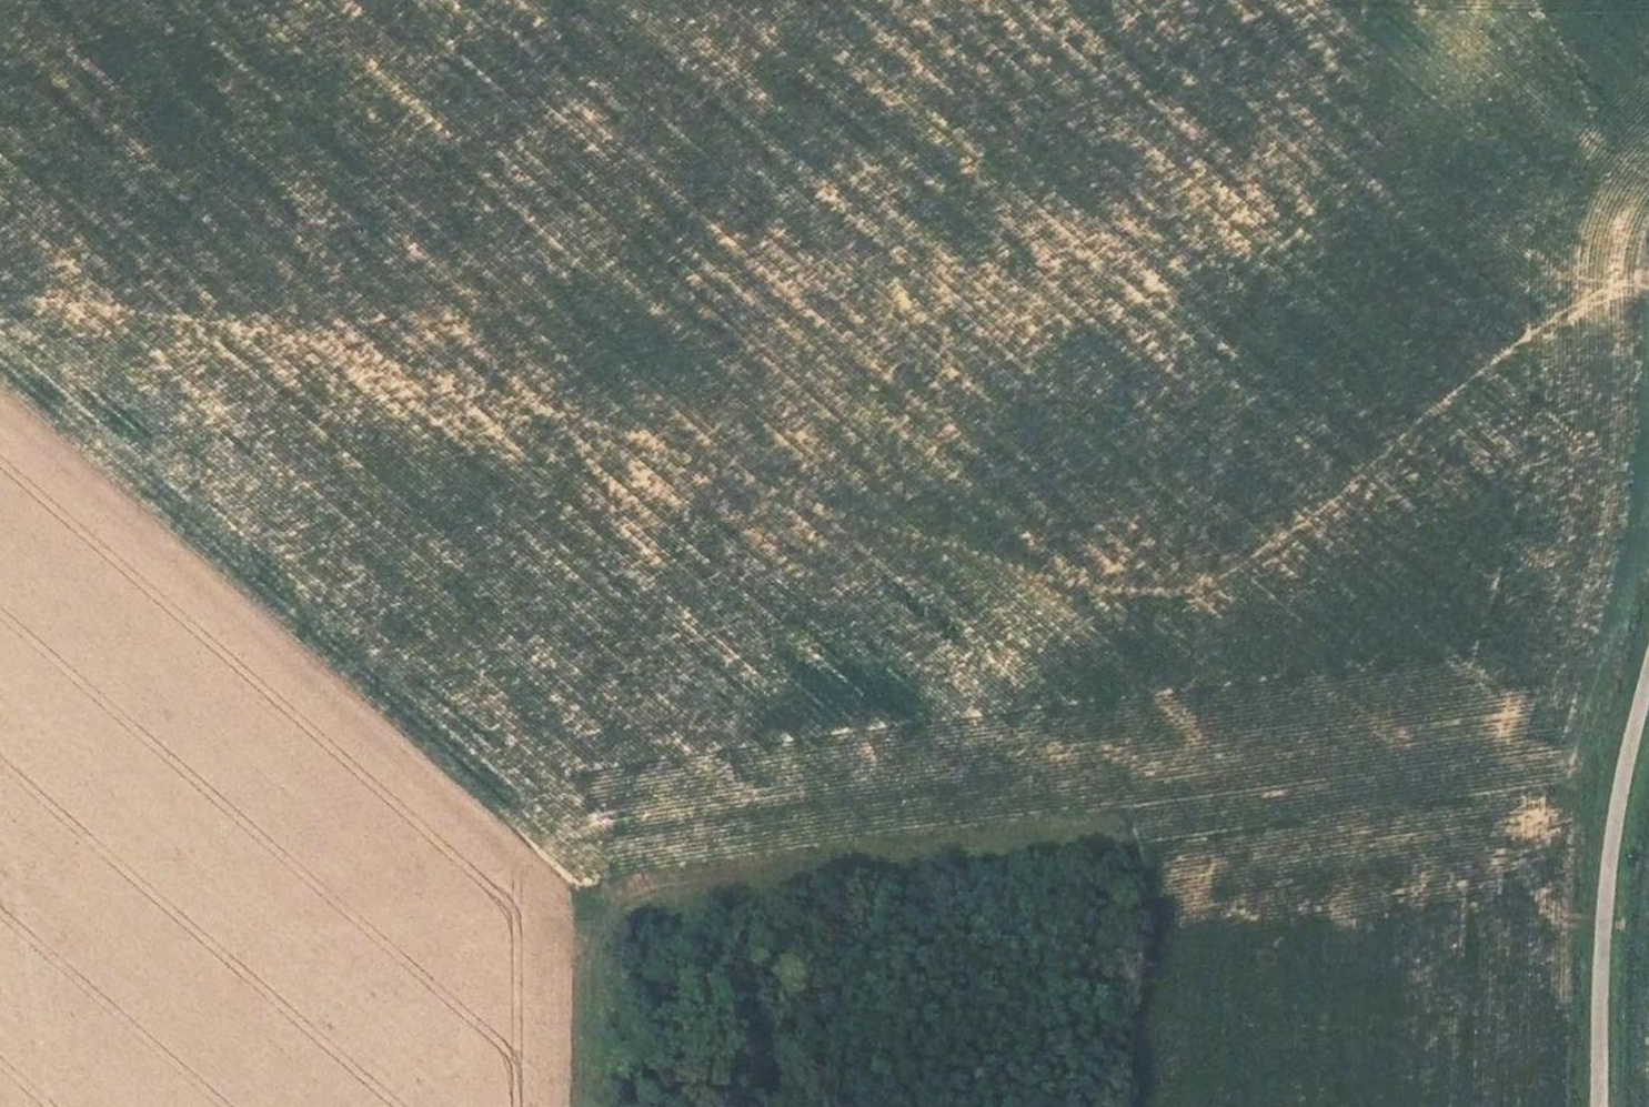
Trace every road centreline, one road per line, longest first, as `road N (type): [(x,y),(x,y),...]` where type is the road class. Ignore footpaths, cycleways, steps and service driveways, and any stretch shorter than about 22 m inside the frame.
road 1 (track): [(577,1106),(585,953),(596,921),(618,900),(1078,830)]
road 2 (unclassified): [(1648,663),(1612,830),(1600,1106)]

